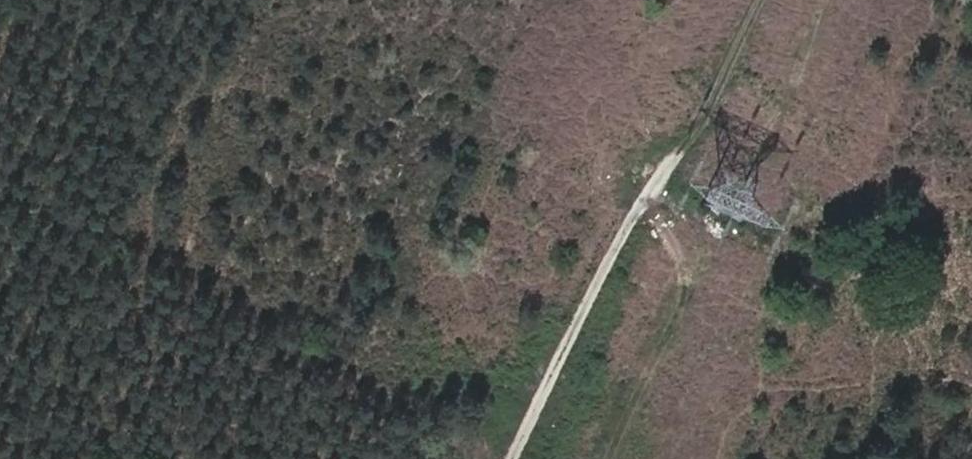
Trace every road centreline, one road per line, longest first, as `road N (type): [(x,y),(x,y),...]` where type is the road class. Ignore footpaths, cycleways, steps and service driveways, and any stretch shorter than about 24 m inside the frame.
road 1 (track): [(514,458),(750,0)]

